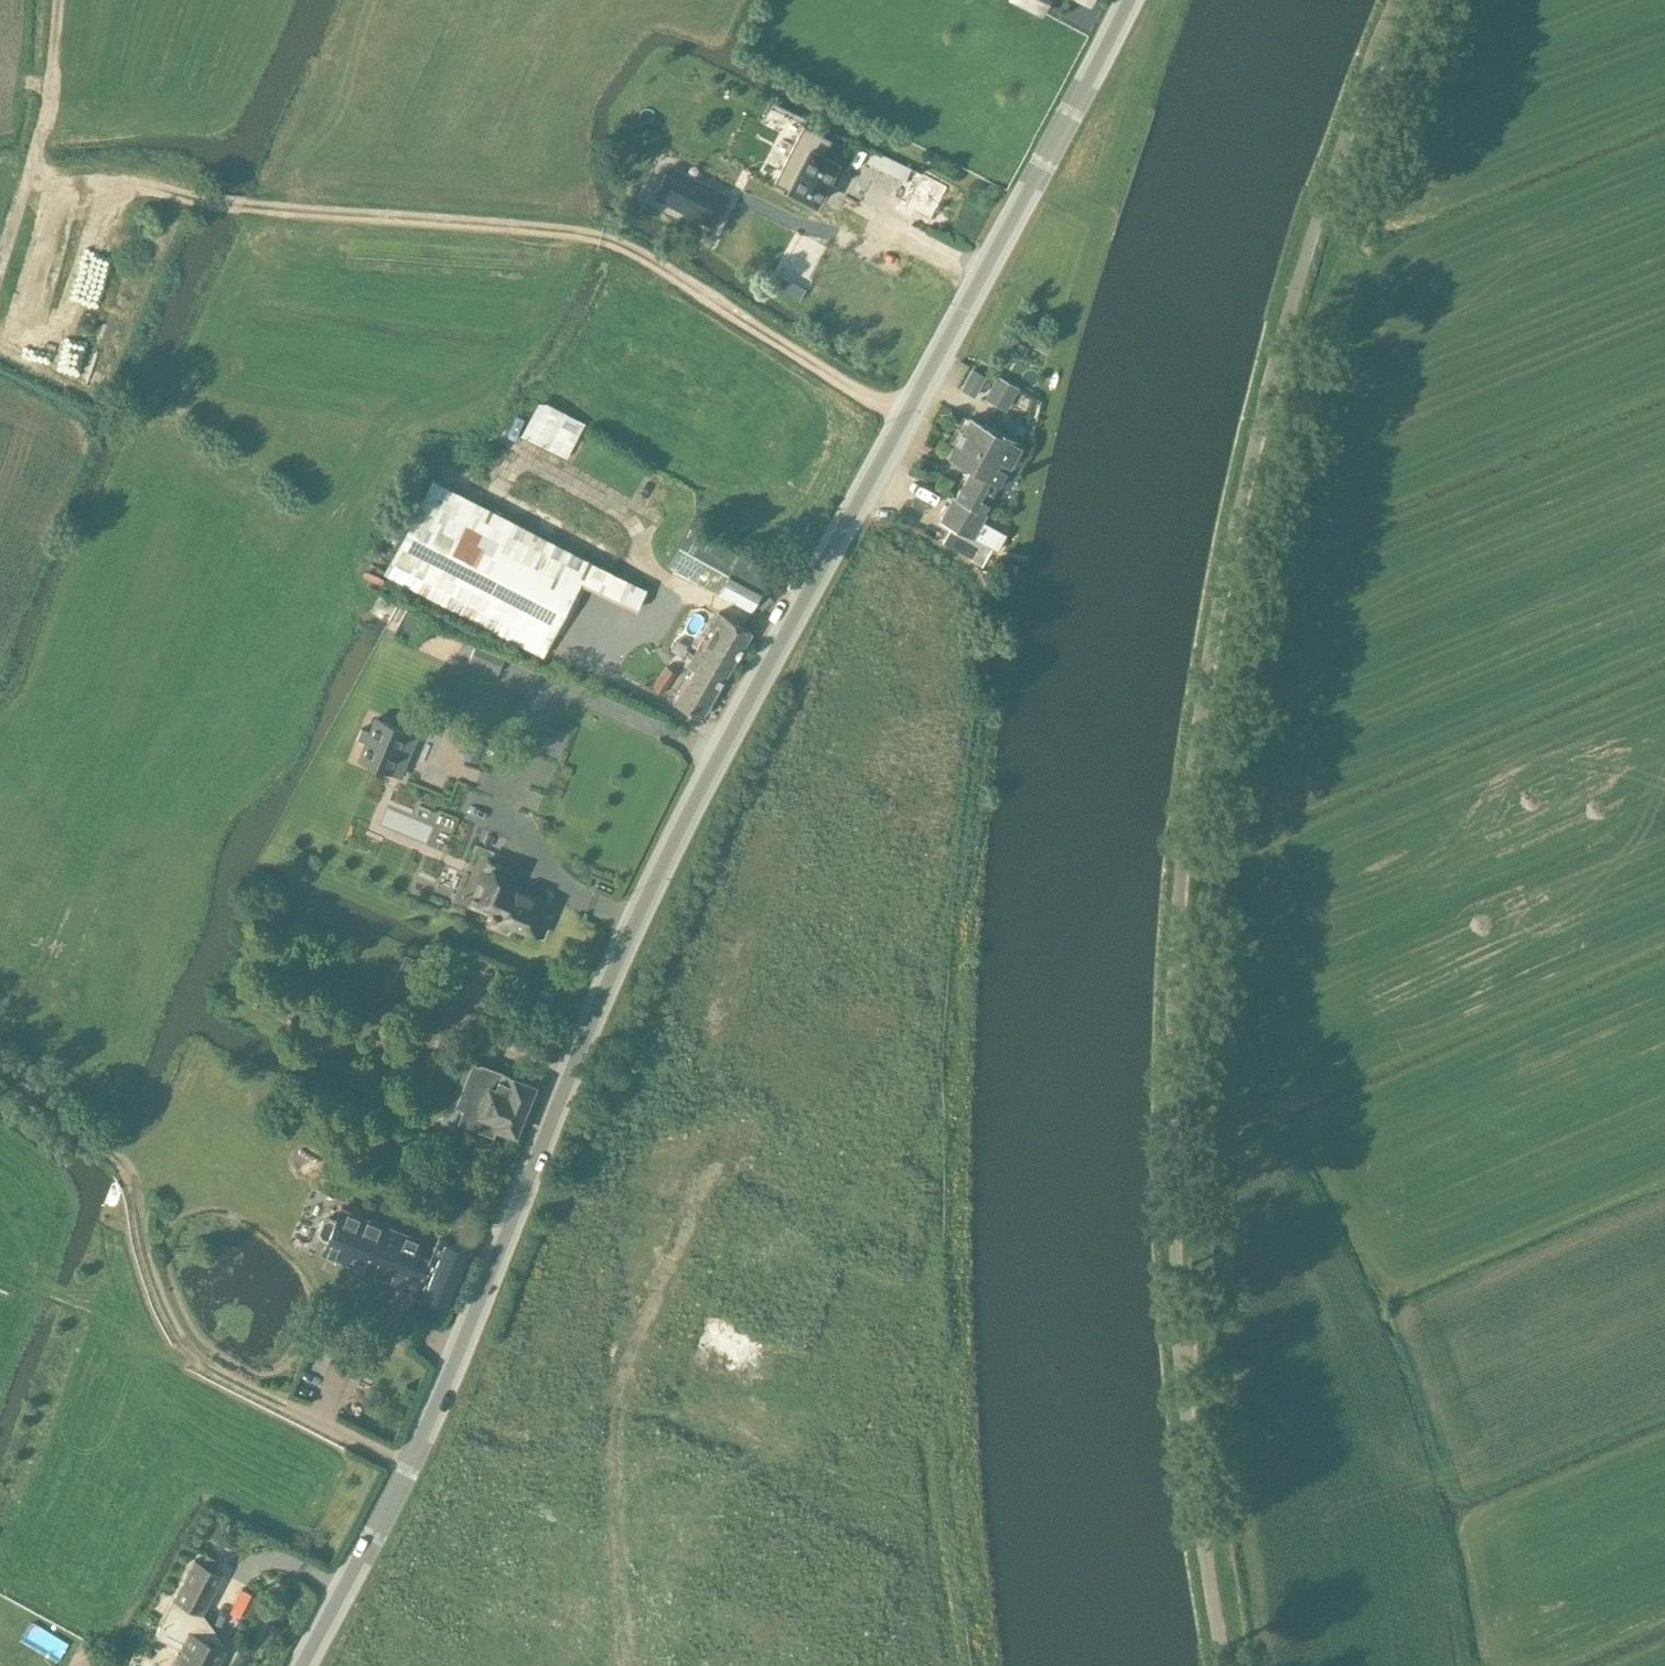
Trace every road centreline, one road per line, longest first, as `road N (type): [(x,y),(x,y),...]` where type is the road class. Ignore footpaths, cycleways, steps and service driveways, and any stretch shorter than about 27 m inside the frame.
road 1 (secondary): [(303,1665),(441,1394),(634,924),(717,759),(1135,0)]
road 2 (unclassified): [(1222,1665),(1182,1437),(1171,1090),(1192,761),(1275,368),(1398,0)]
road 3 (track): [(904,419),(600,237),(265,214),(35,167),(59,0)]
road 4 (track): [(176,198),(100,396),(0,344)]

